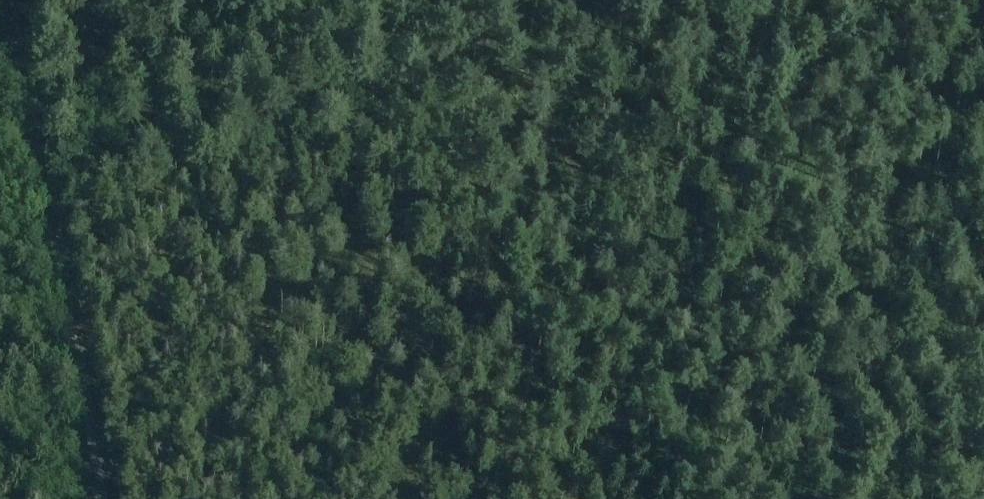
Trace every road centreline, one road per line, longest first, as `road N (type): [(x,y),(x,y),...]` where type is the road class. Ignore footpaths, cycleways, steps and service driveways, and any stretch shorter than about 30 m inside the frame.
road 1 (track): [(9,0),(101,498)]

